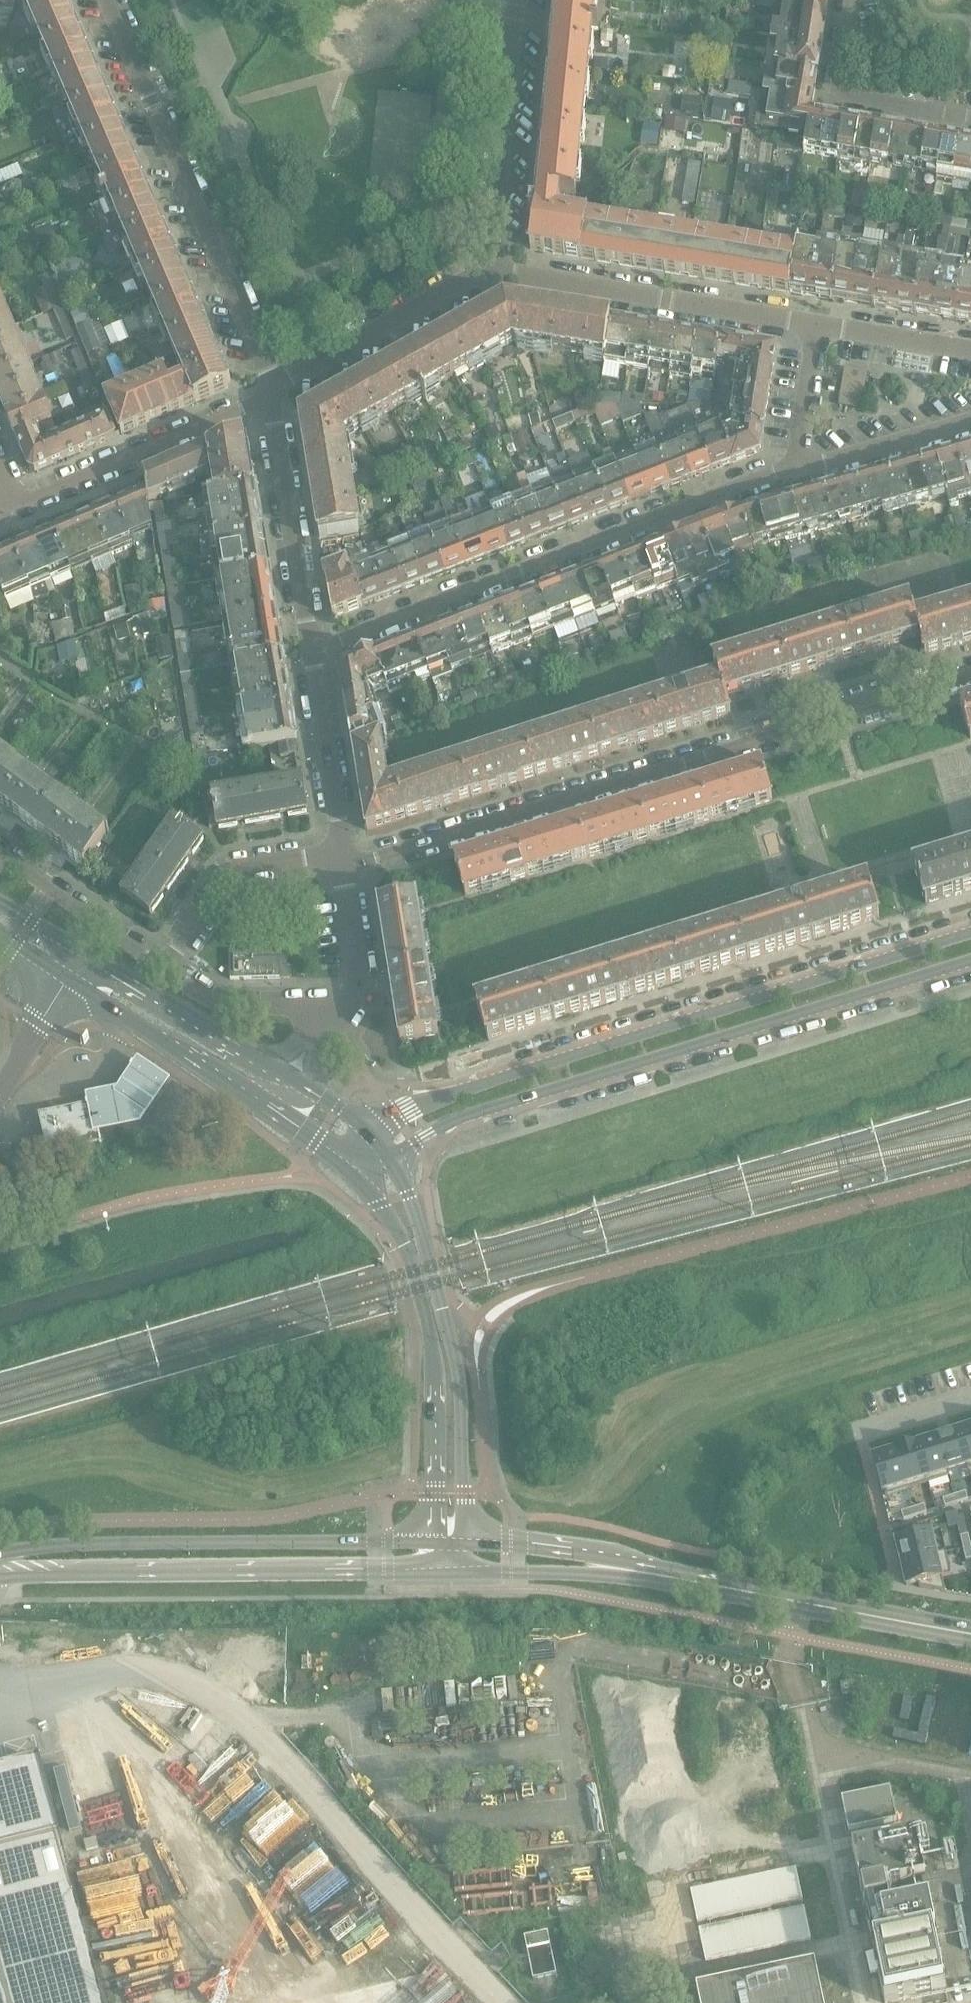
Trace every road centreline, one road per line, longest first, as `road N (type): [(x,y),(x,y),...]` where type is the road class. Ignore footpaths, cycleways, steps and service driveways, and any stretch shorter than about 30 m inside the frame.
road 1 (residential): [(341,858),(378,856),(926,680),(970,674)]
road 2 (residential): [(970,933),(395,1113),(375,1135)]
road 3 (residential): [(396,1158),(470,1115),(970,963)]
road 4 (residential): [(796,465),(312,652)]
road 5 (secondary): [(0,1577),(448,1571)]
road 6 (secondary): [(438,1540),(39,1547),(0,1557)]
road 7 (residential): [(110,0),(276,391)]
road 8 (tertiary): [(354,1168),(405,1243),(427,1321),(439,1444),(438,1540)]
road 9 (tertiary): [(466,1540),(460,1398),(445,1315),(396,1158)]
road 10 (secondary): [(970,1634),(629,1571)]
road 11 (residential): [(817,325),(488,272)]
road 12 (residential): [(18,504),(276,391)]
road 13 (residential): [(488,272),(519,0)]
road 14 (residential): [(312,652),(276,391)]
road 15 (residential): [(276,391),(488,272)]
road 16 (residential): [(165,972),(233,873),(341,858)]
road 17 (residential): [(970,116),(838,92),(852,0)]
road 18 (tertiary): [(67,977),(254,1098)]
road 19 (tertiary): [(264,1061),(83,950)]
road 20 (residential): [(341,858),(312,652)]
road 21 (residential): [(165,972),(0,852)]
road 22 (secondary): [(448,1571),(629,1571)]
road 23 (residential): [(970,420),(796,465)]
road 24 (residential): [(328,1023),(360,983),(341,858)]
road 25 (residential): [(328,1023),(291,1006),(223,1008),(165,972)]
road 26 (secondary): [(629,1571),(573,1548),(466,1540)]
road 27 (residential): [(970,351),(817,325)]
road 28 (residential): [(796,465),(817,325)]
road 29 (unclassified): [(0,1095),(67,977)]
road 30 (tertiary): [(254,1098),(354,1168)]

